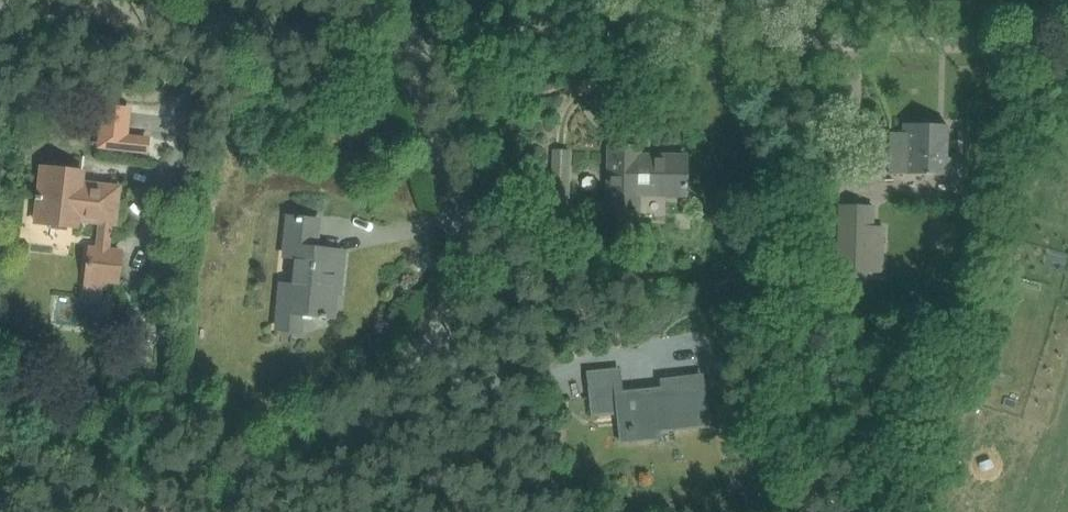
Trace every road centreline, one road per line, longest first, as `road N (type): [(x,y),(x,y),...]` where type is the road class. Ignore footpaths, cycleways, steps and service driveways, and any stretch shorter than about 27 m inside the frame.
road 1 (unclassified): [(1067,48),(524,31),(412,39)]
road 2 (unclassified): [(412,39),(2,0)]
road 3 (unclassified): [(399,375),(453,301),(468,263),(412,39)]
road 4 (unclassified): [(316,511),(340,457),(392,385)]

